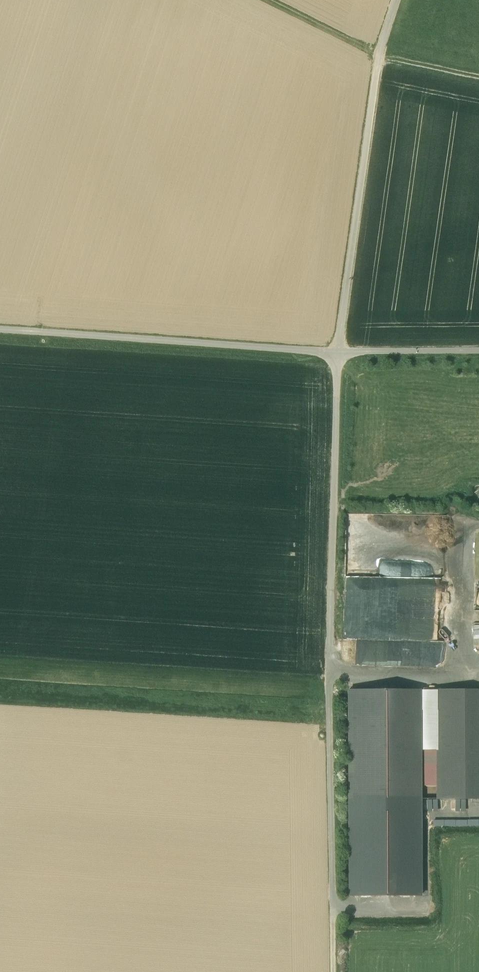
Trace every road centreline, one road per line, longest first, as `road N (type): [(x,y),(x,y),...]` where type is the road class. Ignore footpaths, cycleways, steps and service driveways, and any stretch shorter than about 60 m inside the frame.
road 1 (track): [(334,971),(327,691),(337,353),(381,64),(403,0)]
road 2 (track): [(0,337),(478,355)]
road 3 (track): [(478,84),(381,64),(255,0)]

